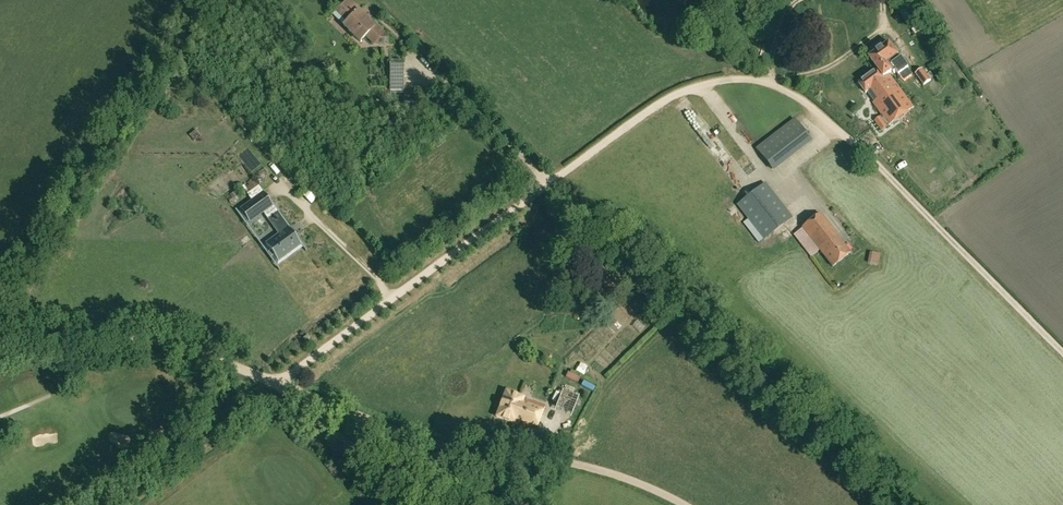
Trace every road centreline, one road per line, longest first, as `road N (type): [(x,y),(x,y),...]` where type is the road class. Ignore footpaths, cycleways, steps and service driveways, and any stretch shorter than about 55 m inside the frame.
road 1 (track): [(1062,359),(846,136),(794,93),(740,81),(694,89),(640,118),(275,382)]
road 2 (track): [(0,352),(82,337),(138,340),(206,357),(438,443),(581,465),(685,504)]
road 3 (track): [(104,504),(275,382)]

